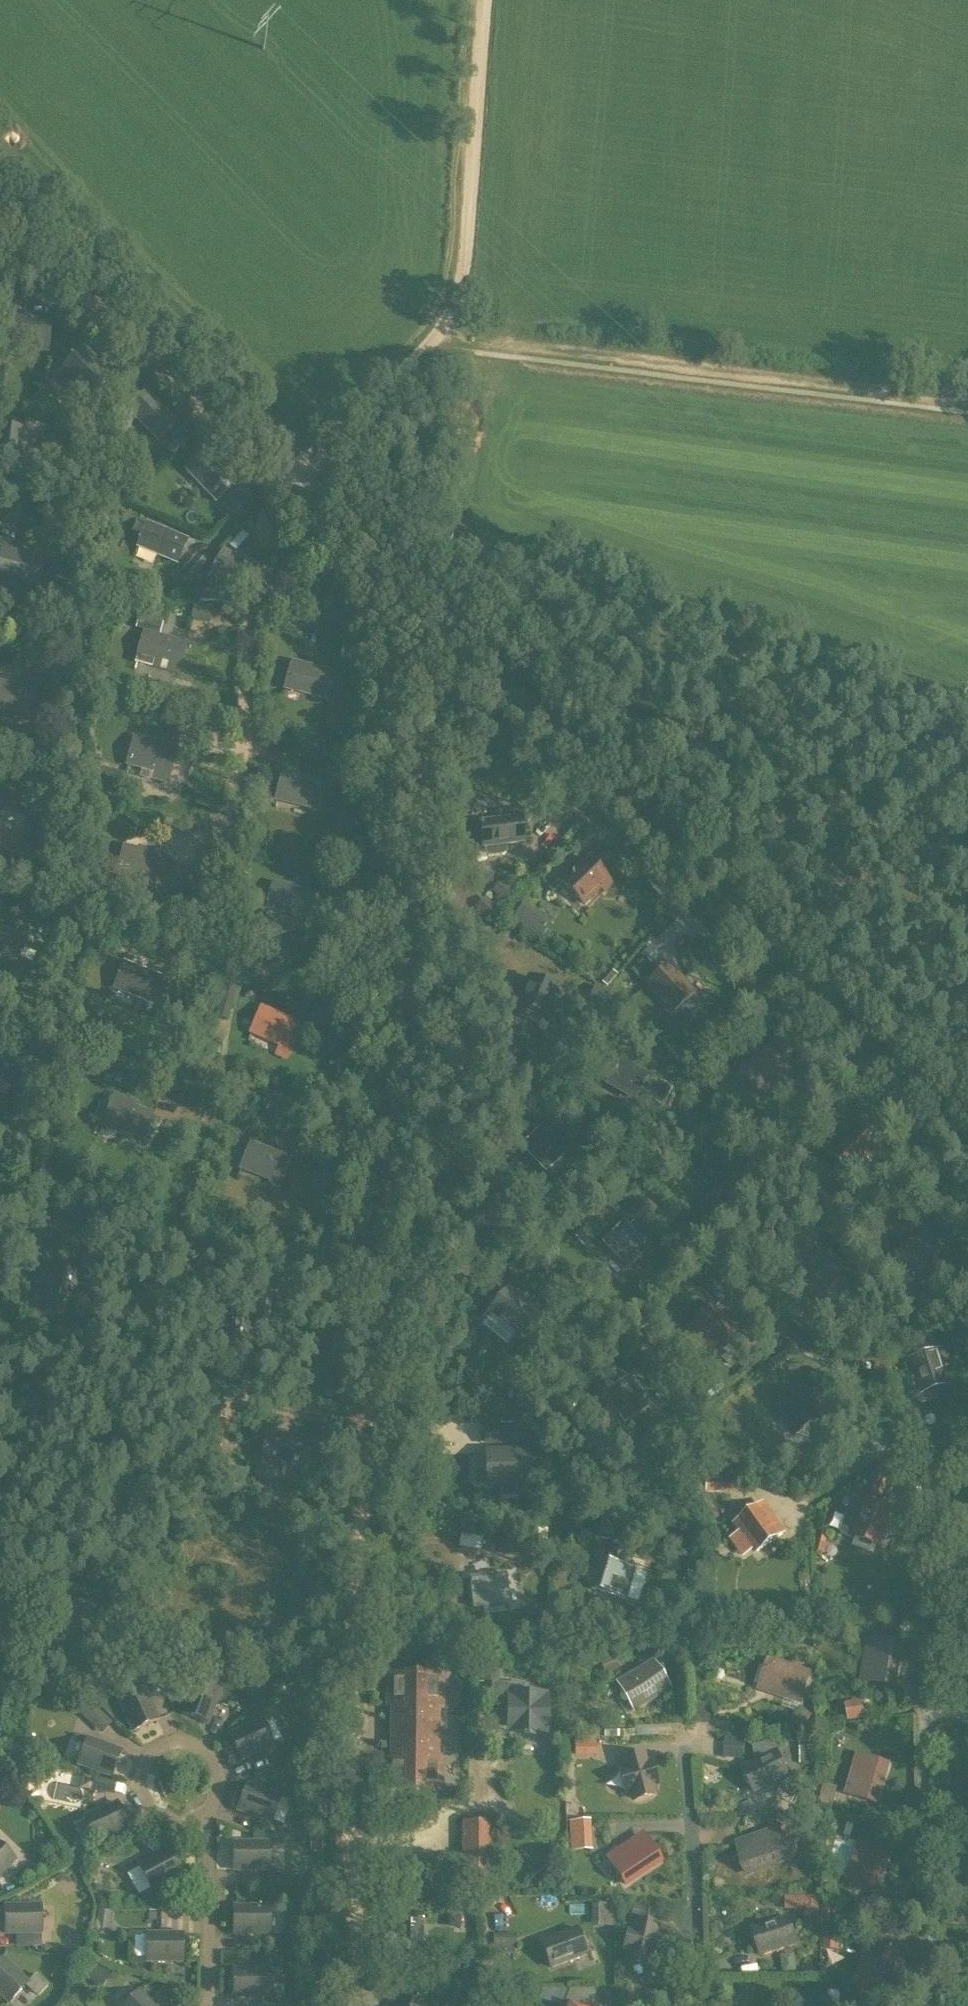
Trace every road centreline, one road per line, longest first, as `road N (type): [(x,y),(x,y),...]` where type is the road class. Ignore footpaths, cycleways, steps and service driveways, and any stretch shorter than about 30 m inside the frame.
road 1 (track): [(347,2005),(350,1603),(427,680),(412,627),(283,497)]
road 2 (track): [(427,680),(464,686),(500,720),(967,1203)]
road 3 (track): [(967,1484),(940,1483),(908,1464),(827,1362),(790,1335),(551,1097),(456,1069),(399,1064)]
road 4 (track): [(305,476),(453,326),(479,0)]
road 5 (track): [(967,394),(453,326)]
road 6 (track): [(0,1206),(378,1323)]
road 7 (track): [(0,274),(86,293),(283,497)]
road 8 (track): [(931,2005),(923,1725),(939,1713),(967,1714)]
road 9 (track): [(333,541),(256,617),(235,832)]
road 10 (track): [(697,2005),(691,1735)]
road 11 (track): [(555,1509),(545,1430),(516,1398),(373,1376)]
road 12 (residential): [(200,1829),(168,1833),(139,1817),(126,1788),(134,1756),(159,1735),(193,1734),(228,1771)]
road 13 (track): [(0,1547),(37,1518),(60,1512),(204,1495)]
road 14 (track): [(185,1079),(205,1106),(171,1259)]
road 15 (residential): [(200,1829),(207,2005)]

